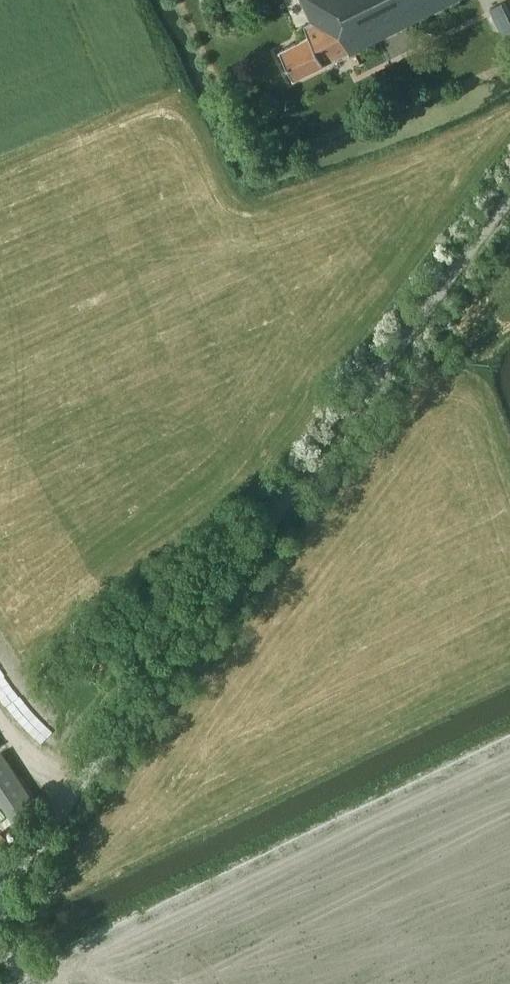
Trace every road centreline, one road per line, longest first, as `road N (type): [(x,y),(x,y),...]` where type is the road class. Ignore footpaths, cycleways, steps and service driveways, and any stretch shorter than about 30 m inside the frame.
road 1 (unclassified): [(0,891),(509,197)]

